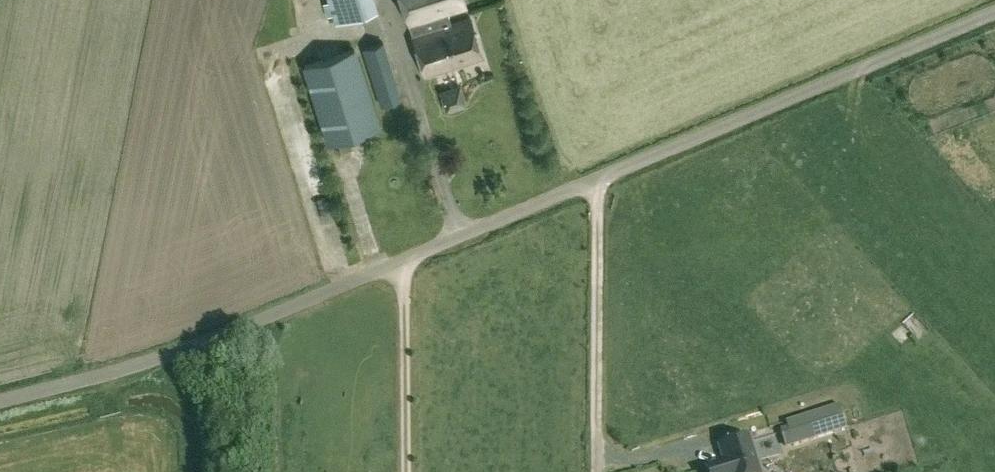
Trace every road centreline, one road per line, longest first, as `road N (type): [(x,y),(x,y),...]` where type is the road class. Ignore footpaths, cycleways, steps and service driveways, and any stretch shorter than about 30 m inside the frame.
road 1 (unclassified): [(0,420),(137,381),(205,344),(994,9)]

